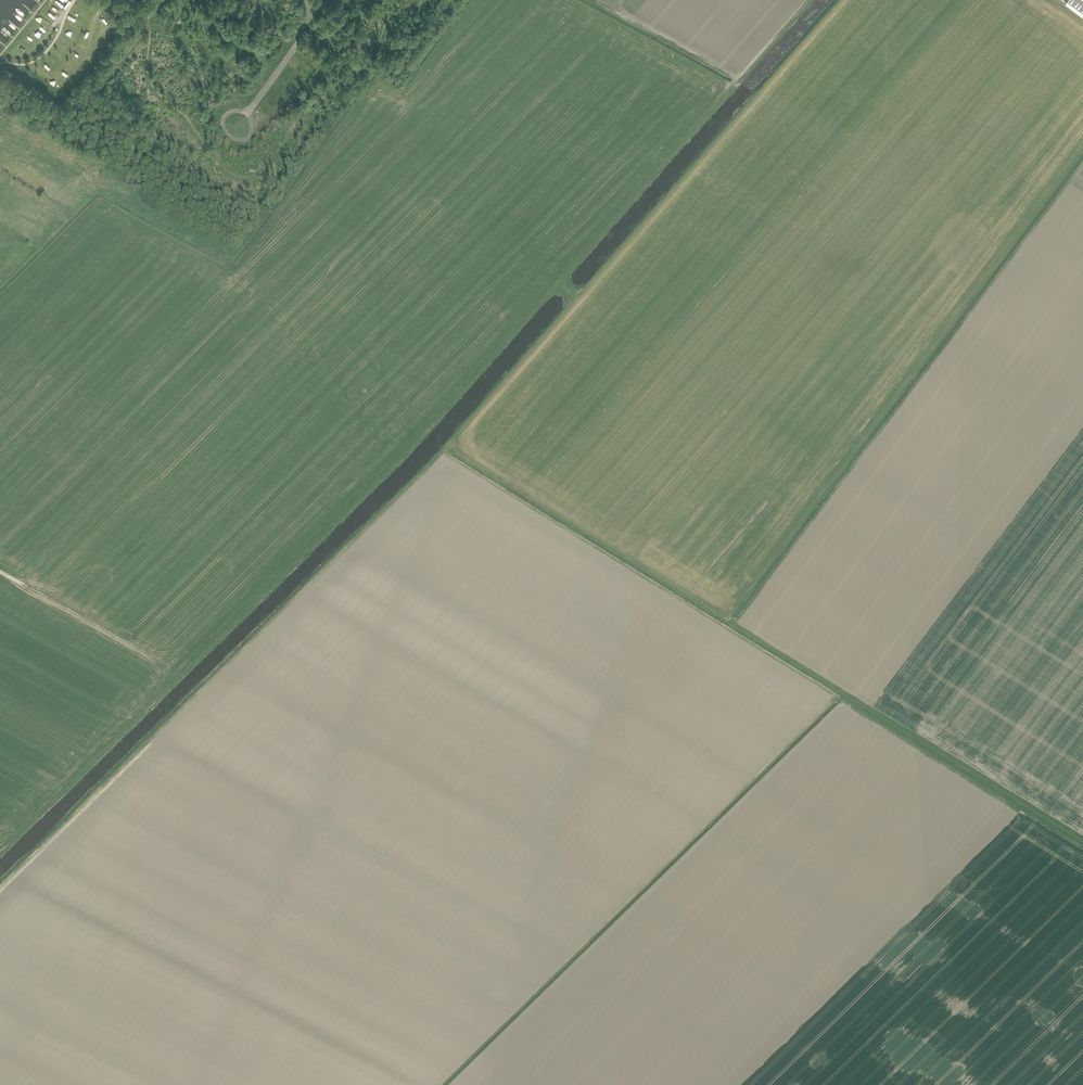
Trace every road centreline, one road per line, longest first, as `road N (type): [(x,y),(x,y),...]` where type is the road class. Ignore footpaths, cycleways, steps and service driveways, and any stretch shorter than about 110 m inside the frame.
road 1 (unclassified): [(0,892),(153,743)]
road 2 (unclassified): [(248,115),(314,16),(307,0)]

